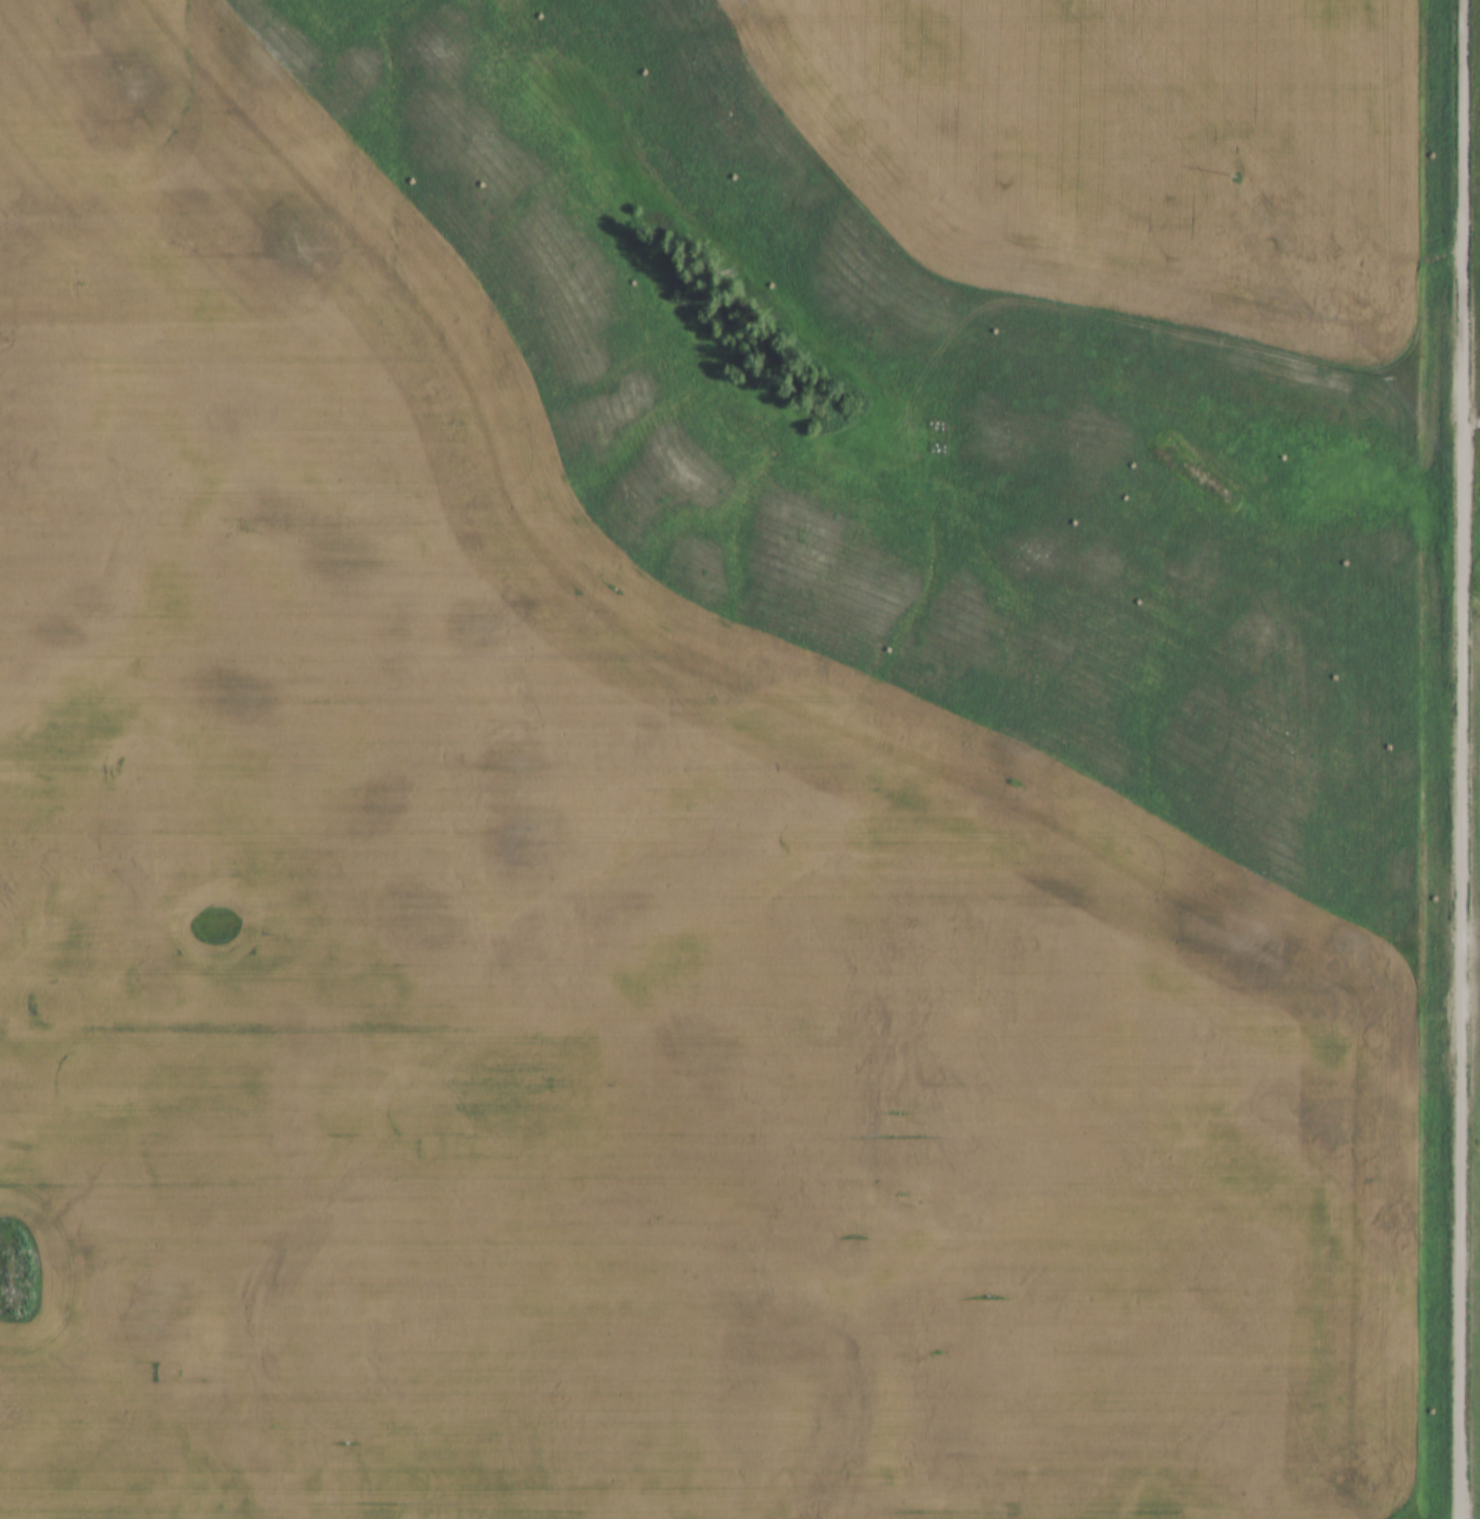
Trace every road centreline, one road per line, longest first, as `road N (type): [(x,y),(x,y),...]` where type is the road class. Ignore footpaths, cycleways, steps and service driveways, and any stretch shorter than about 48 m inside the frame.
road 1 (tertiary): [(1464,1518),(1465,0)]

